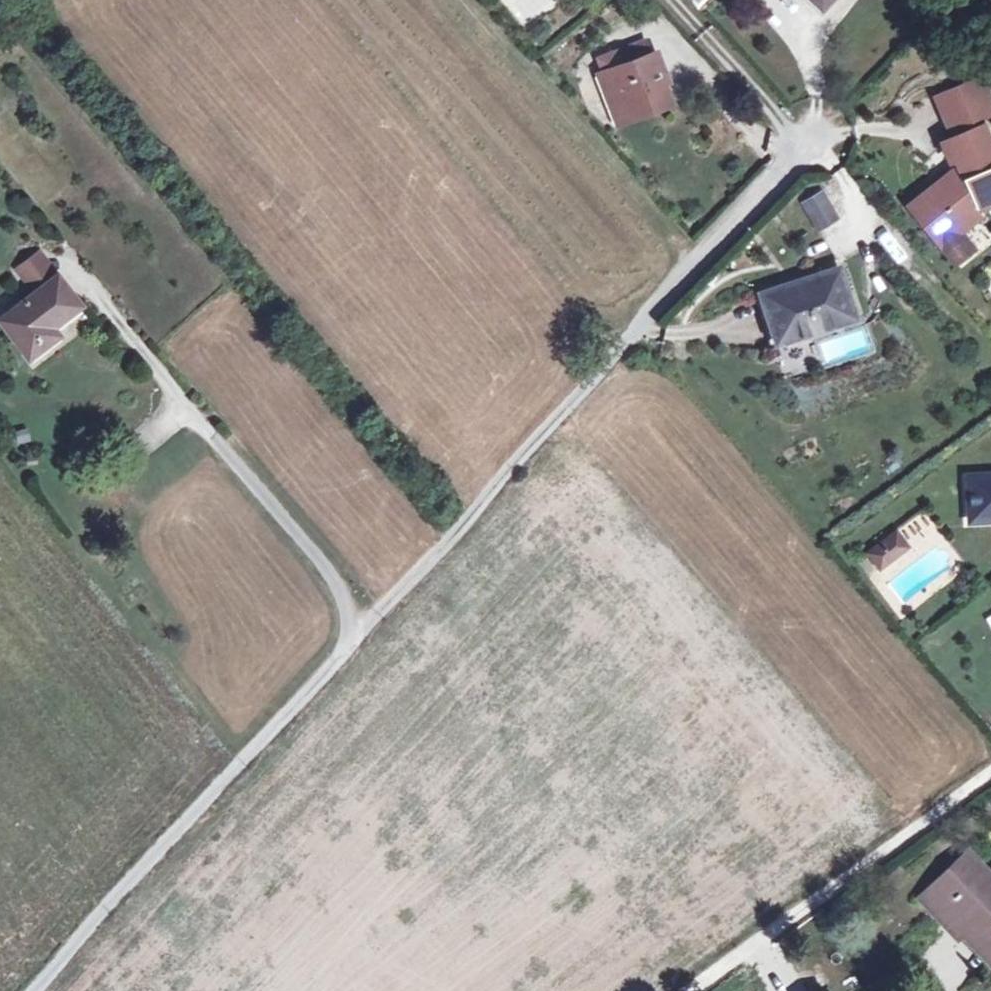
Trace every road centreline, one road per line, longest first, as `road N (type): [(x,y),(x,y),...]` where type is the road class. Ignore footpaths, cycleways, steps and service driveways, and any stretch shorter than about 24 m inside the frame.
road 1 (residential): [(700,36),(780,125),(816,134),(31,990)]

